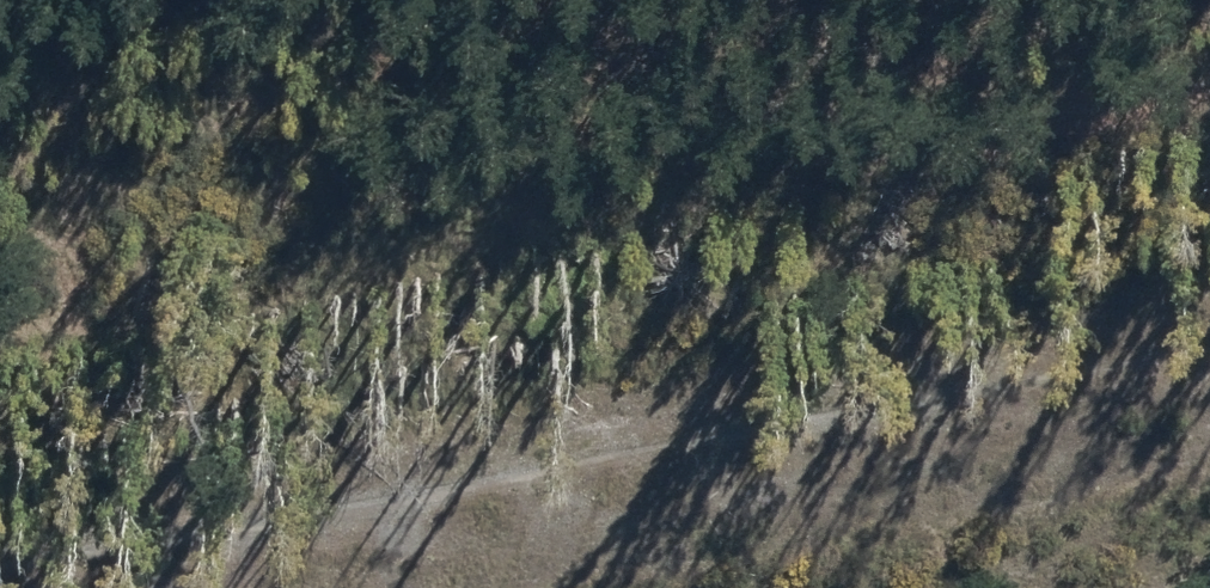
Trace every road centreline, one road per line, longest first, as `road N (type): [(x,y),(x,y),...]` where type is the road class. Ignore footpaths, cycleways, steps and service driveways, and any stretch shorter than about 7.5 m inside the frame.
road 1 (track): [(1209,365),(19,587)]
road 2 (track): [(513,0),(851,131),(1209,57)]

